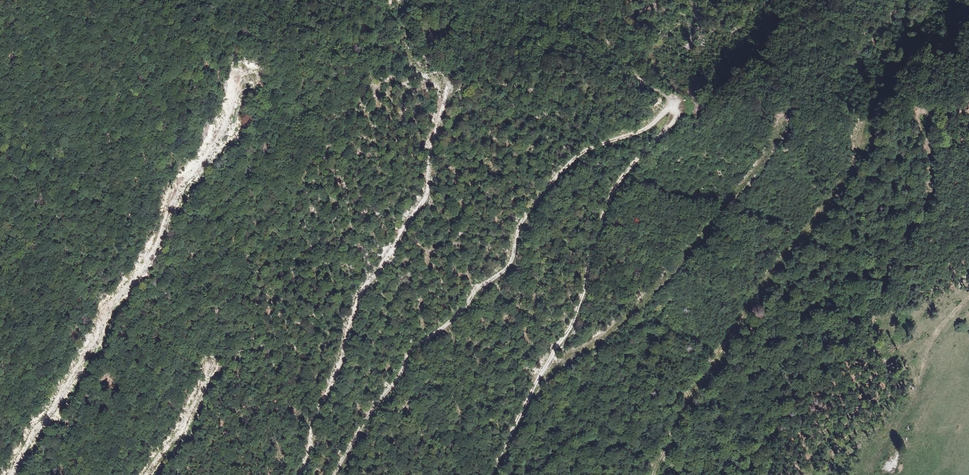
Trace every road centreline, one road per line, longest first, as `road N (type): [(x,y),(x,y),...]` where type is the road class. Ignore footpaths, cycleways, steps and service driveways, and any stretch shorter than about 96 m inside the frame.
road 1 (track): [(299,474),(358,303),(431,187),(449,89),(404,37),(391,0)]
road 2 (track): [(335,474),(412,350),(510,264),(523,223),(558,176),(580,156),(649,127),(673,105)]
road 3 (track): [(12,474),(104,316),(153,252),(180,190),(219,140),(249,77)]
road 4 (track): [(673,105),(671,124),(617,186),(573,322),(492,474)]
road 5 (track): [(654,474),(677,420),(767,280),(845,179),(859,155),(863,124)]
road 6 (track): [(146,474),(180,437),(211,364)]

